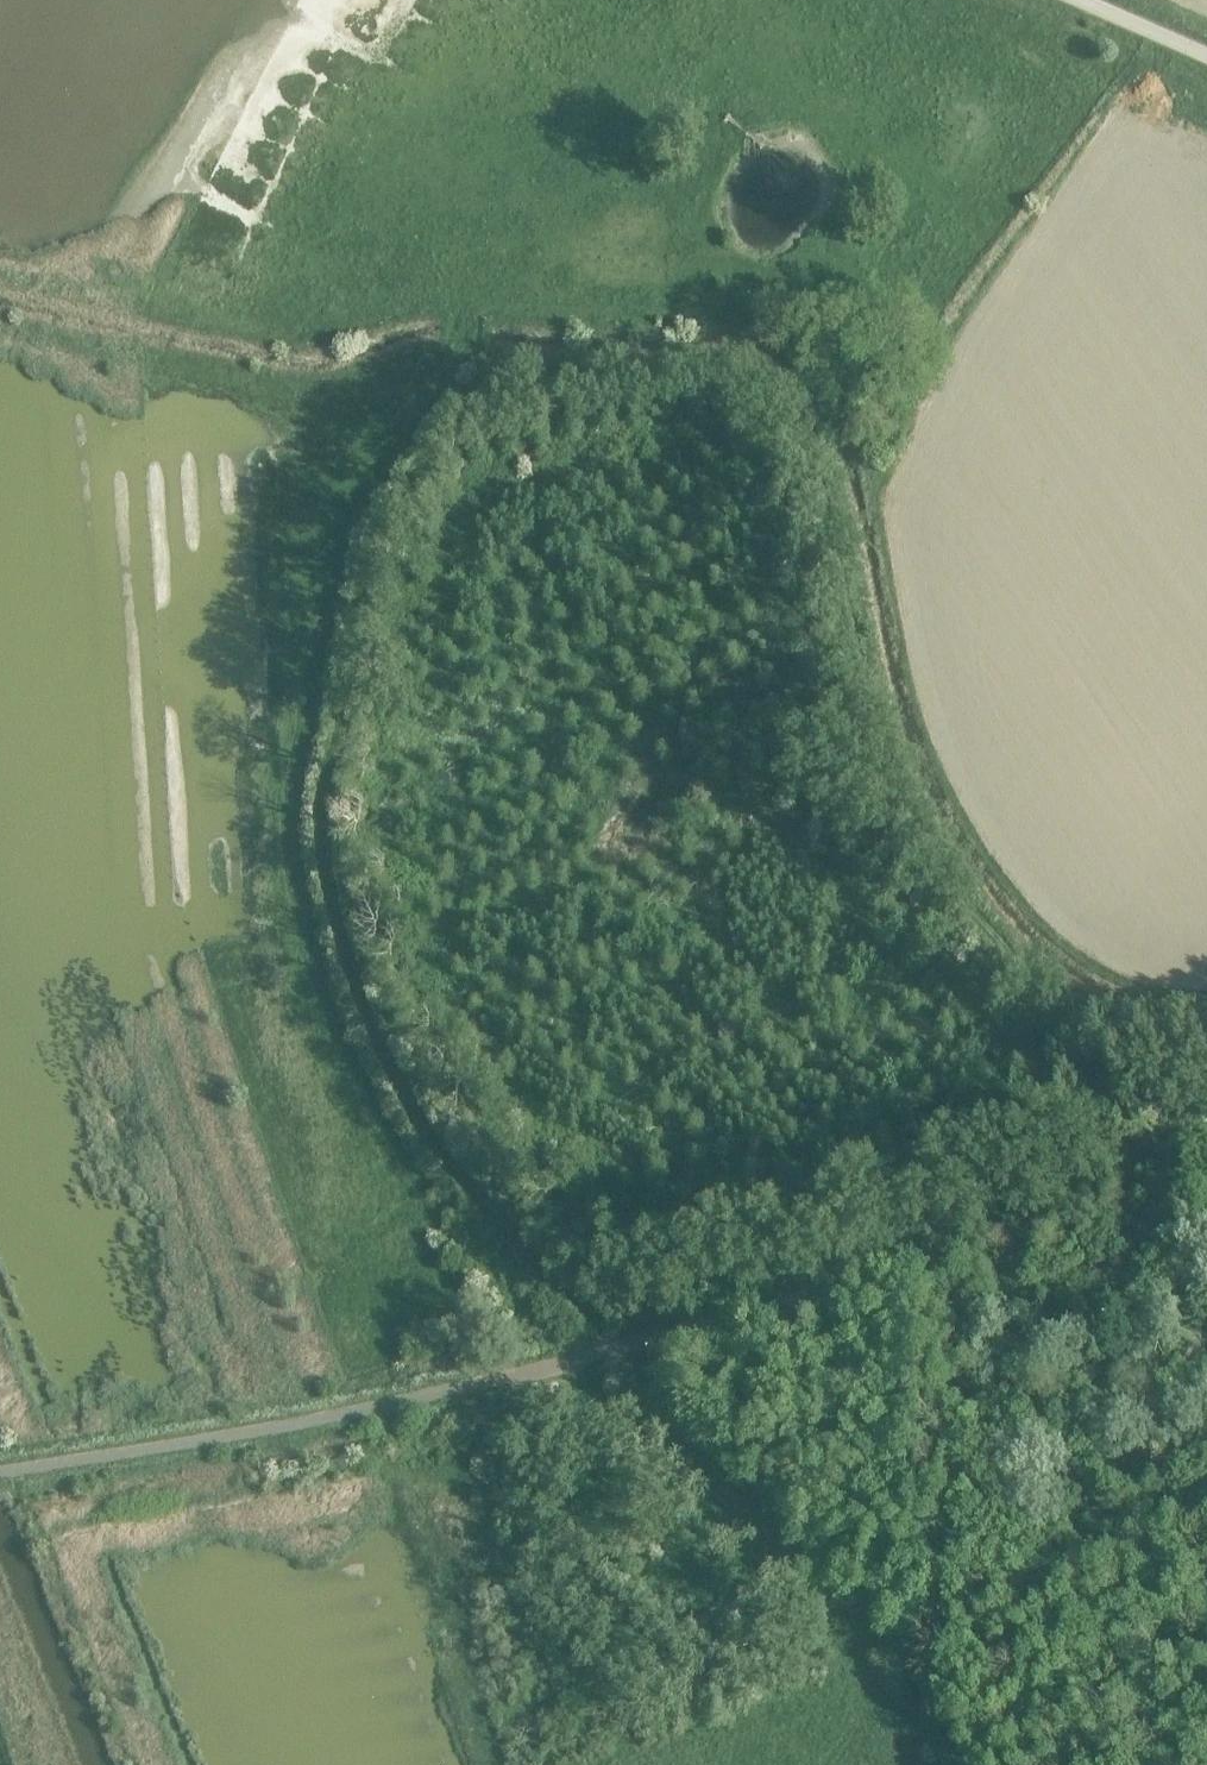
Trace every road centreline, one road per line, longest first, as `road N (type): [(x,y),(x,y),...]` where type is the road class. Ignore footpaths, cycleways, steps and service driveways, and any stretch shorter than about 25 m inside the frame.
road 1 (unclassified): [(1206,1143),(892,1262),(607,1353),(261,1432),(0,1472)]
road 2 (unclassified): [(1206,57),(1079,0)]

